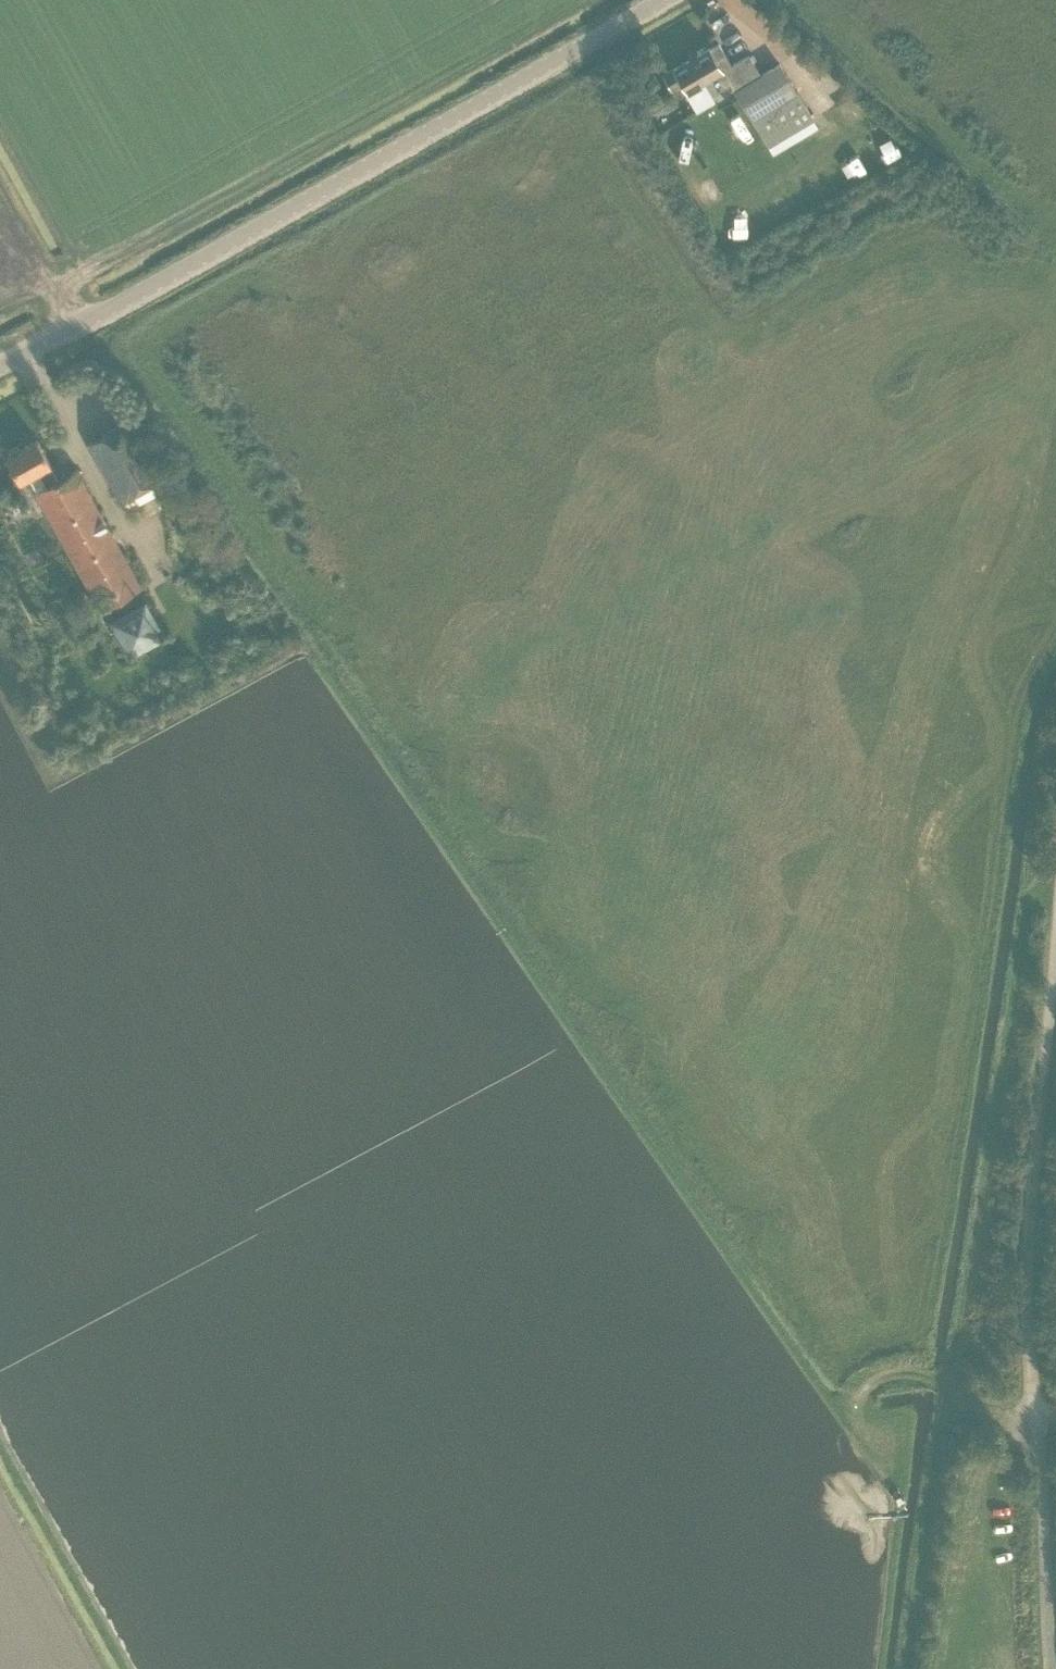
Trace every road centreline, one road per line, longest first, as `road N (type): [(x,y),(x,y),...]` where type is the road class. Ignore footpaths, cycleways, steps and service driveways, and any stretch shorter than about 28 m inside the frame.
road 1 (unclassified): [(0,369),(674,0)]
road 2 (track): [(1037,1420),(1027,1214),(1055,939)]
road 3 (track): [(987,1566),(990,1463),(1009,1432),(1037,1420)]

